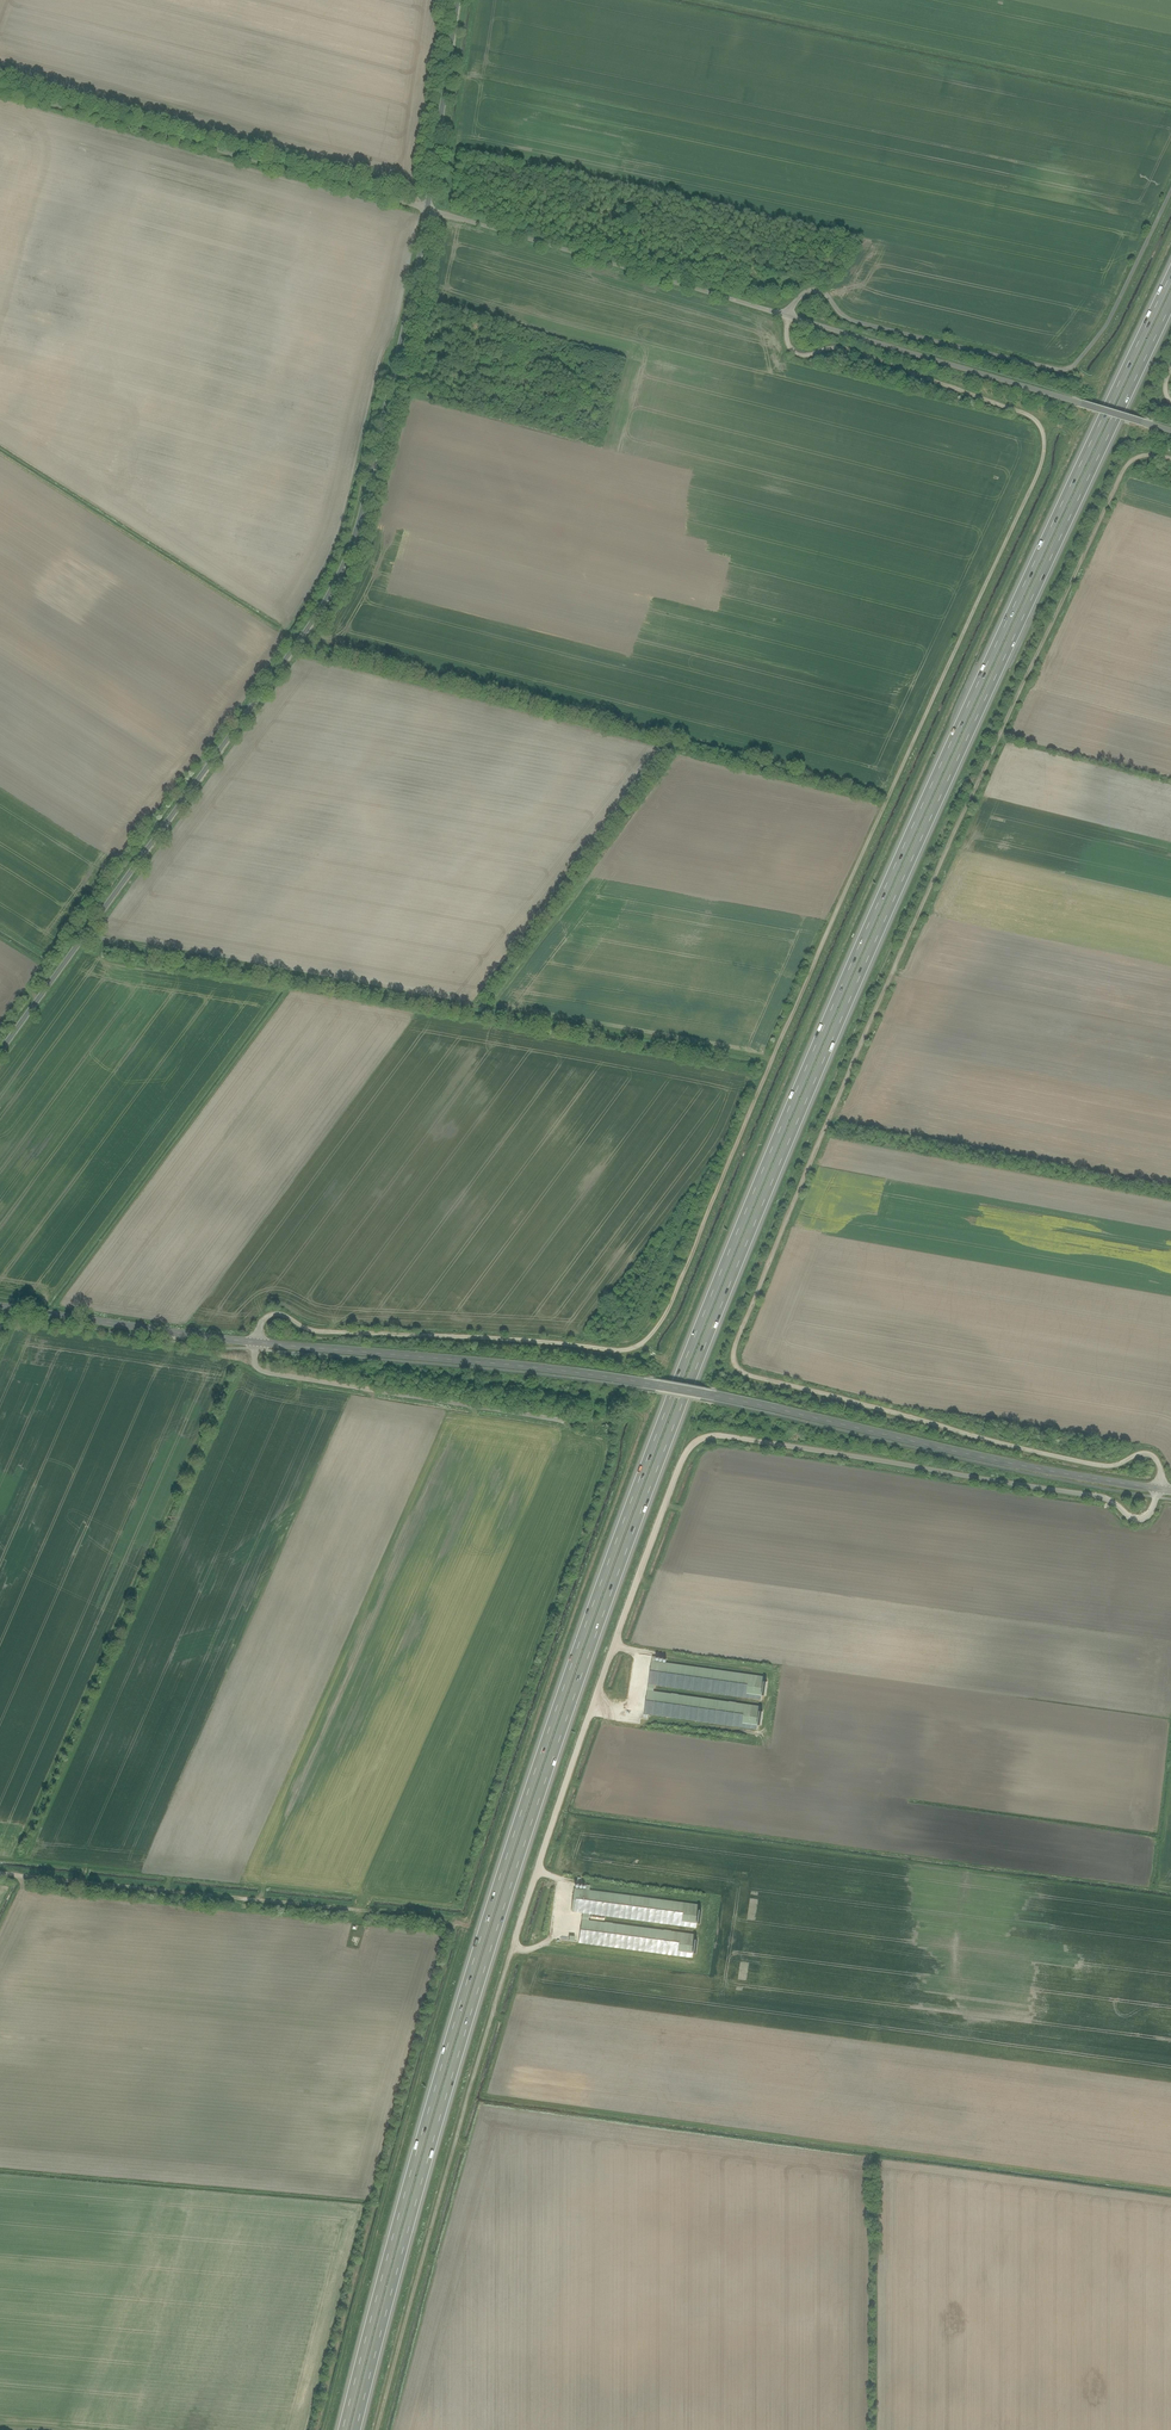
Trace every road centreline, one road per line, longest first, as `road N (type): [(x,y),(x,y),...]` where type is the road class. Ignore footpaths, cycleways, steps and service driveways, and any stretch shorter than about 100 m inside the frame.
road 1 (track): [(1170,459),(1138,459),(1121,477),(825,1130),(735,1363),(748,1376),(1038,1452),(1115,1465),(1149,1453),(1163,1472),(1155,1506),(1140,1518),(1102,1496),(717,1435),(698,1441),(683,1460),(514,1947),(378,2429)]
road 2 (motorway): [(1170,275),(807,1066),(698,1332),(502,1874),(344,2429)]
road 3 (motorway): [(357,2429),(513,1881),(636,1525),(818,1073),(1170,306)]
road 4 (track): [(787,316),(798,354),(847,350),(1025,414),(1042,432),(1043,458),(830,927),(671,1308),(643,1347),(619,1350),(312,1328),(274,1315),(256,1342)]
road 5 (tertiary): [(0,1303),(169,1331),(652,1385),(1170,1490)]
road 6 (tertiary): [(0,1051),(338,584),(366,509),(429,208)]
road 7 (unclassified): [(1170,432),(429,208)]
road 8 (unclassified): [(429,208),(0,98)]
road 9 (track): [(375,1912),(0,1874)]
road 10 (tertiary): [(429,208),(460,0)]

